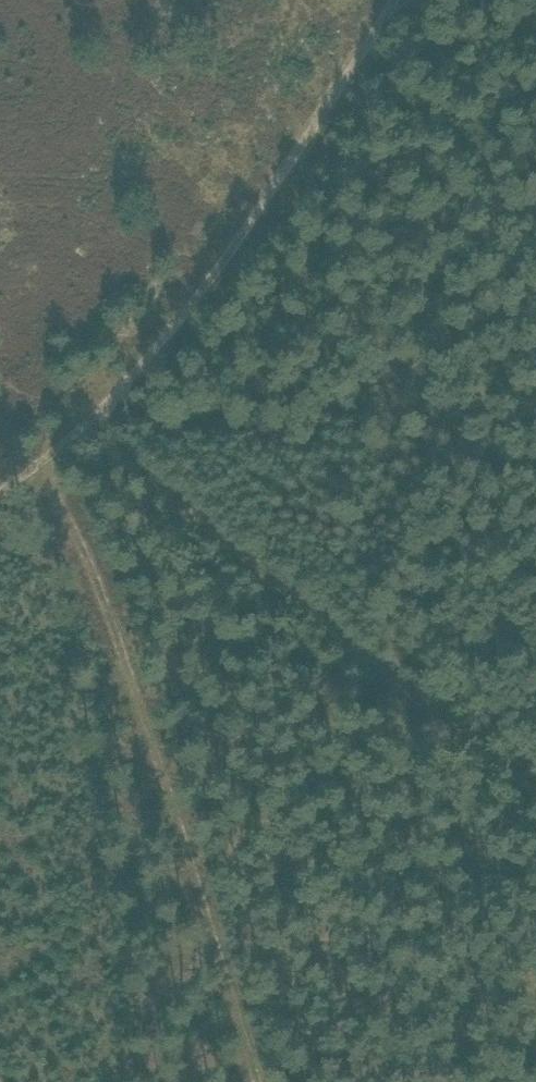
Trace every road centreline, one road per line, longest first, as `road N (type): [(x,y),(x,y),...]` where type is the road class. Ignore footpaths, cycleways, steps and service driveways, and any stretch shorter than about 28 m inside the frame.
road 1 (track): [(535,793),(403,692),(89,427)]
road 2 (track): [(89,427),(298,163),(401,0)]

